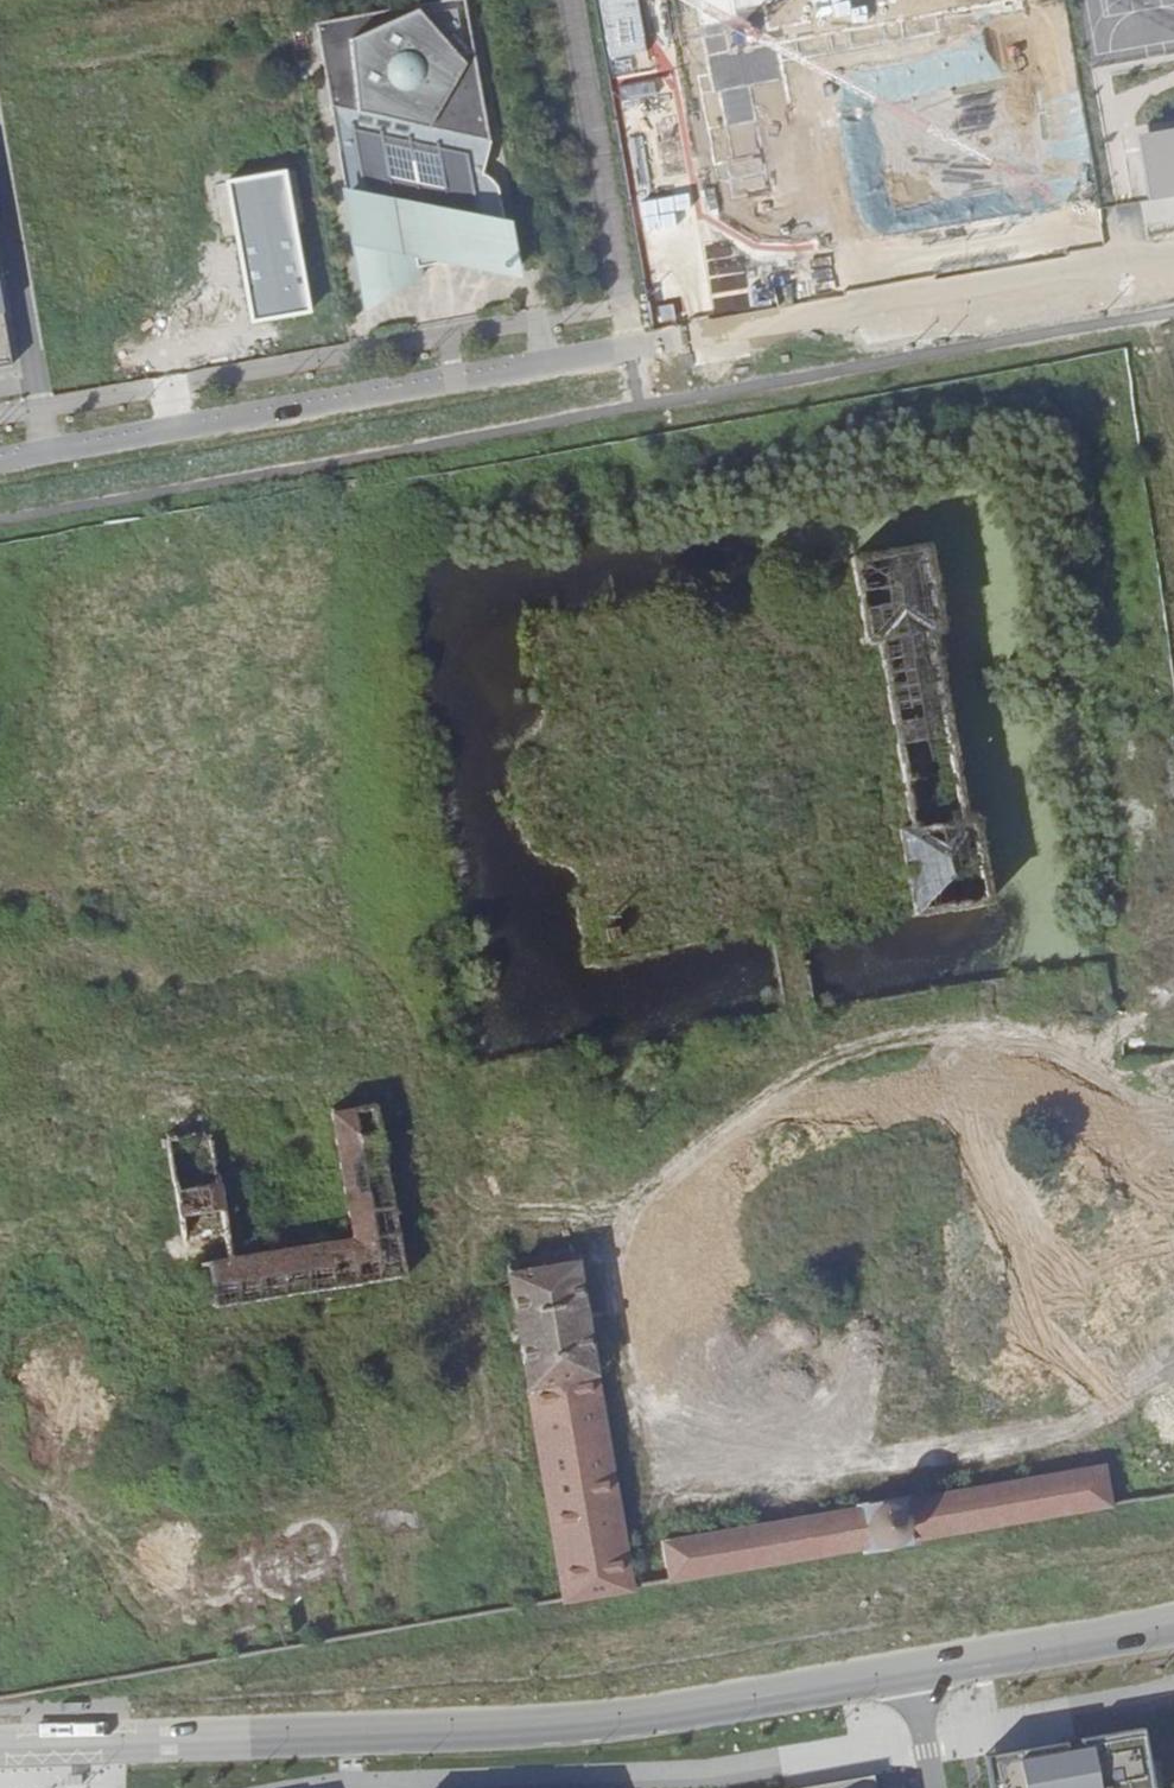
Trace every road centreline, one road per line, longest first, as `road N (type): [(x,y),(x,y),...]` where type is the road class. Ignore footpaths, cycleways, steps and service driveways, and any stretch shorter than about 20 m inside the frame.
road 1 (tertiary): [(0,456),(1173,249)]
road 2 (secondary): [(914,1670),(647,1718),(525,1730),(0,1747)]
road 3 (secondary): [(1173,1627),(914,1670)]

